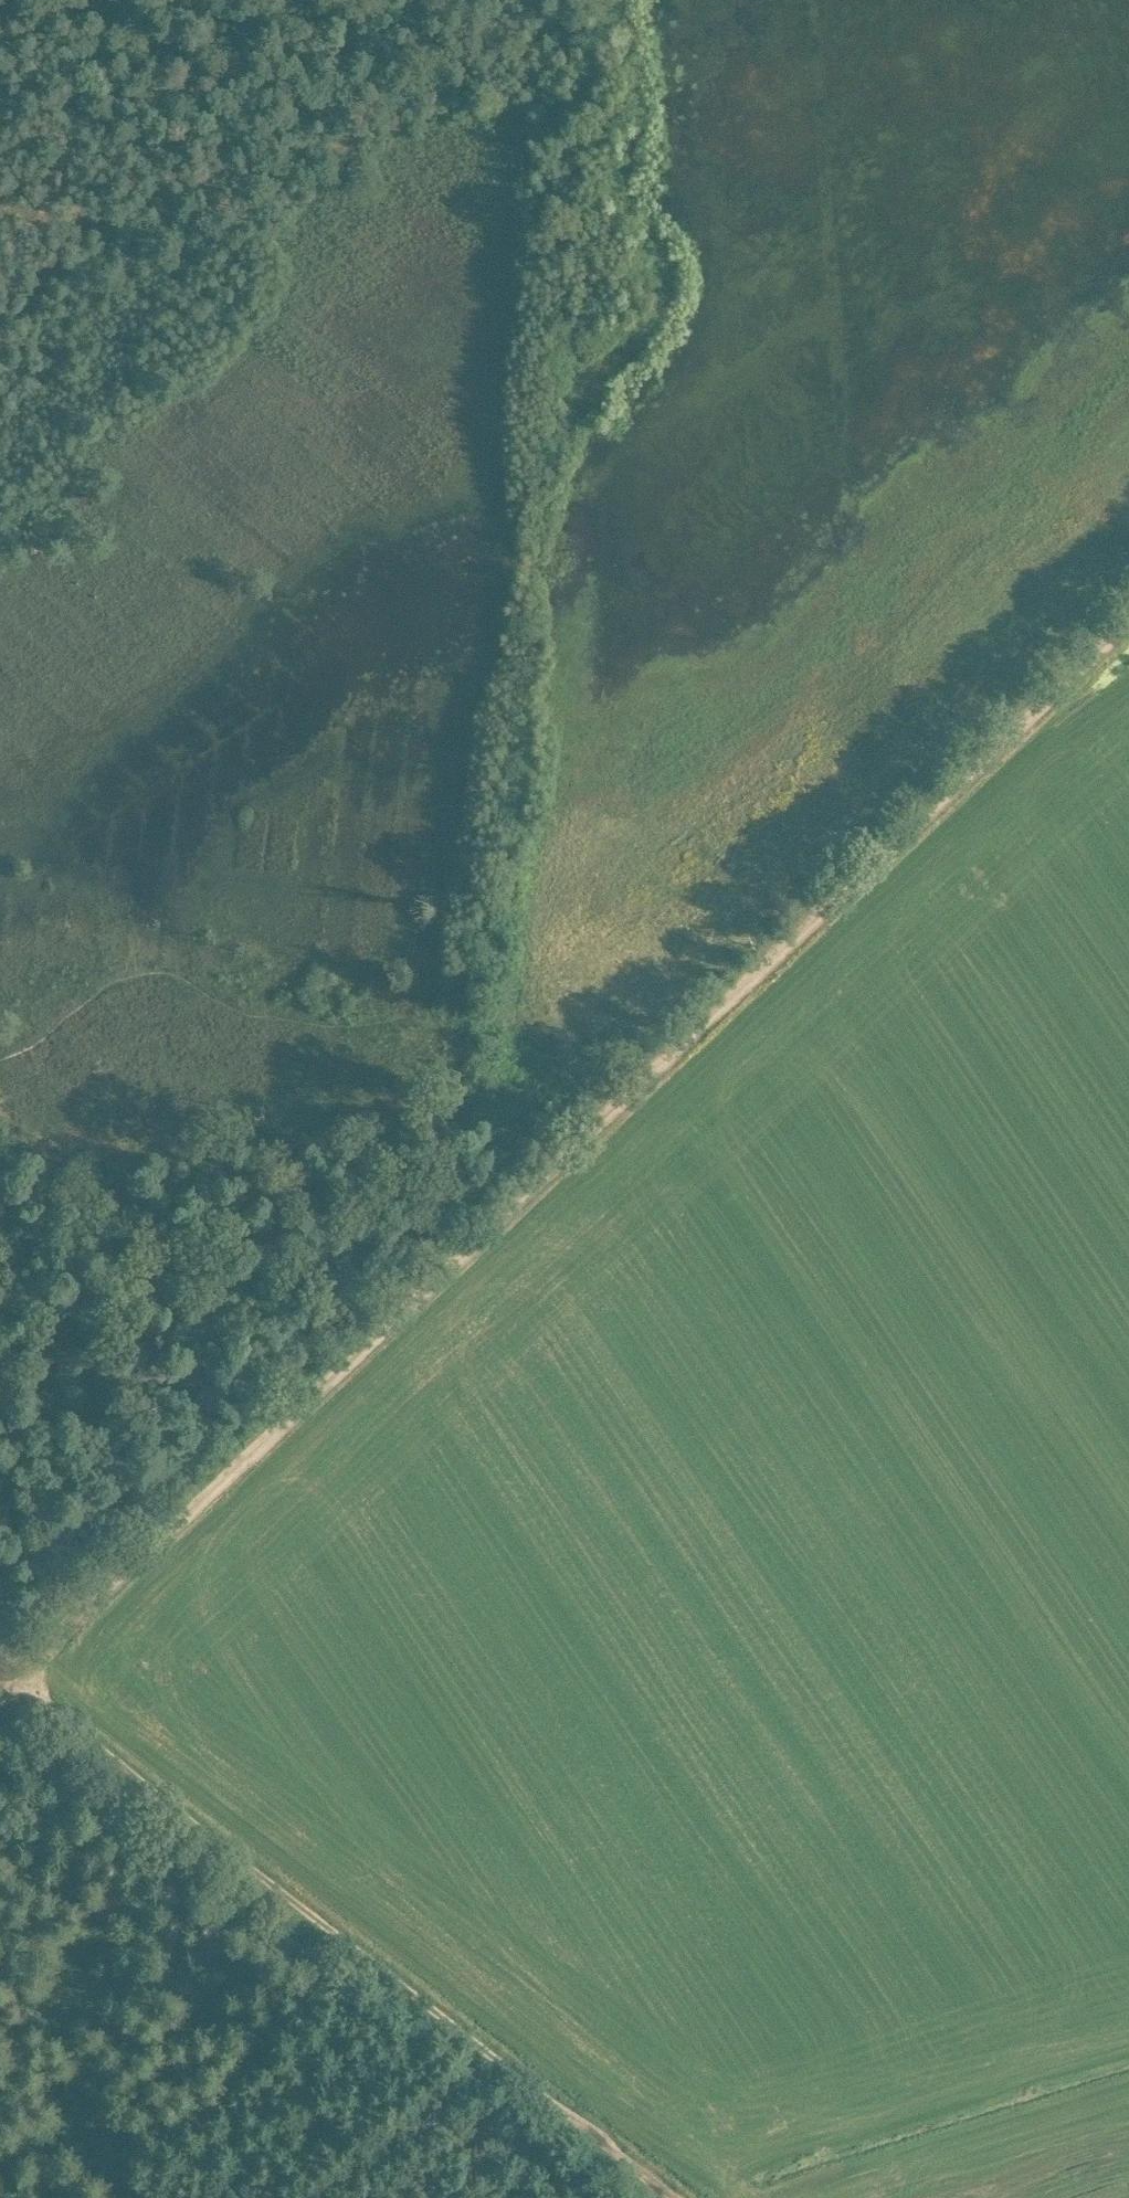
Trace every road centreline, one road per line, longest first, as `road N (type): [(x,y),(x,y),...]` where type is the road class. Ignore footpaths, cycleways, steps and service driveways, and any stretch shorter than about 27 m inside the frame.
road 1 (track): [(14,1671),(1128,636)]
road 2 (track): [(701,2197),(14,1671)]

